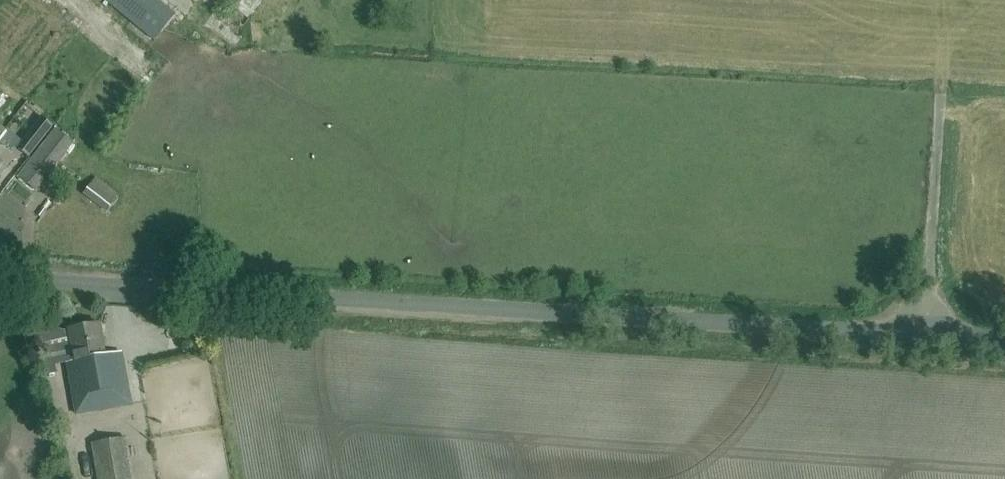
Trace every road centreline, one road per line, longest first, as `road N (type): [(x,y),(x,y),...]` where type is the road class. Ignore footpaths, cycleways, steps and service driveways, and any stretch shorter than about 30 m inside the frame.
road 1 (tertiary): [(1004,339),(0,276)]
road 2 (track): [(940,94),(922,334)]

